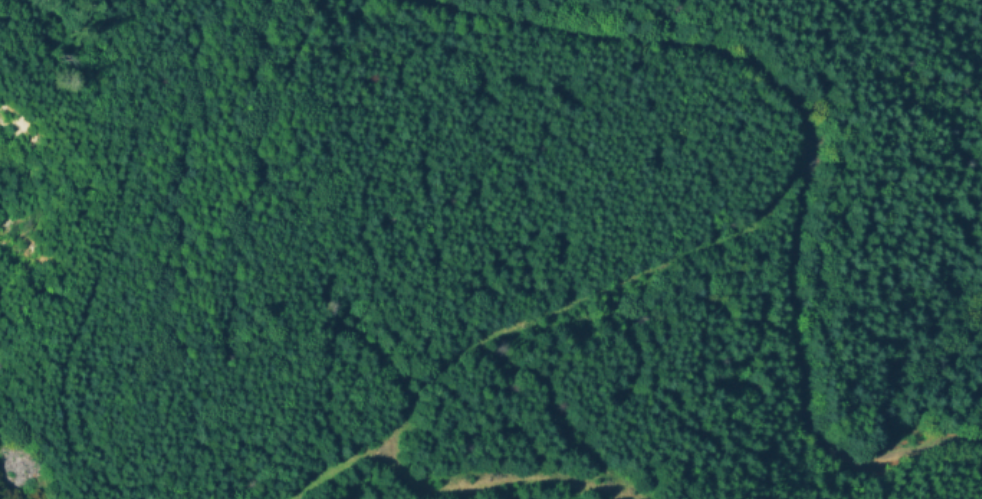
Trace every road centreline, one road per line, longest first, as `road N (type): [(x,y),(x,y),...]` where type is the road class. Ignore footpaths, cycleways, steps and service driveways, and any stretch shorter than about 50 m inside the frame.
road 1 (track): [(395,0),(681,50),(751,70),(793,110),(795,152),(771,202),(741,230),(449,360),(401,426),(293,498)]
road 2 (track): [(794,135),(812,139),(783,301),(812,446),(833,459),(865,459),(981,437)]
road 3 (track): [(366,449),(433,488),(548,486),(621,498)]

